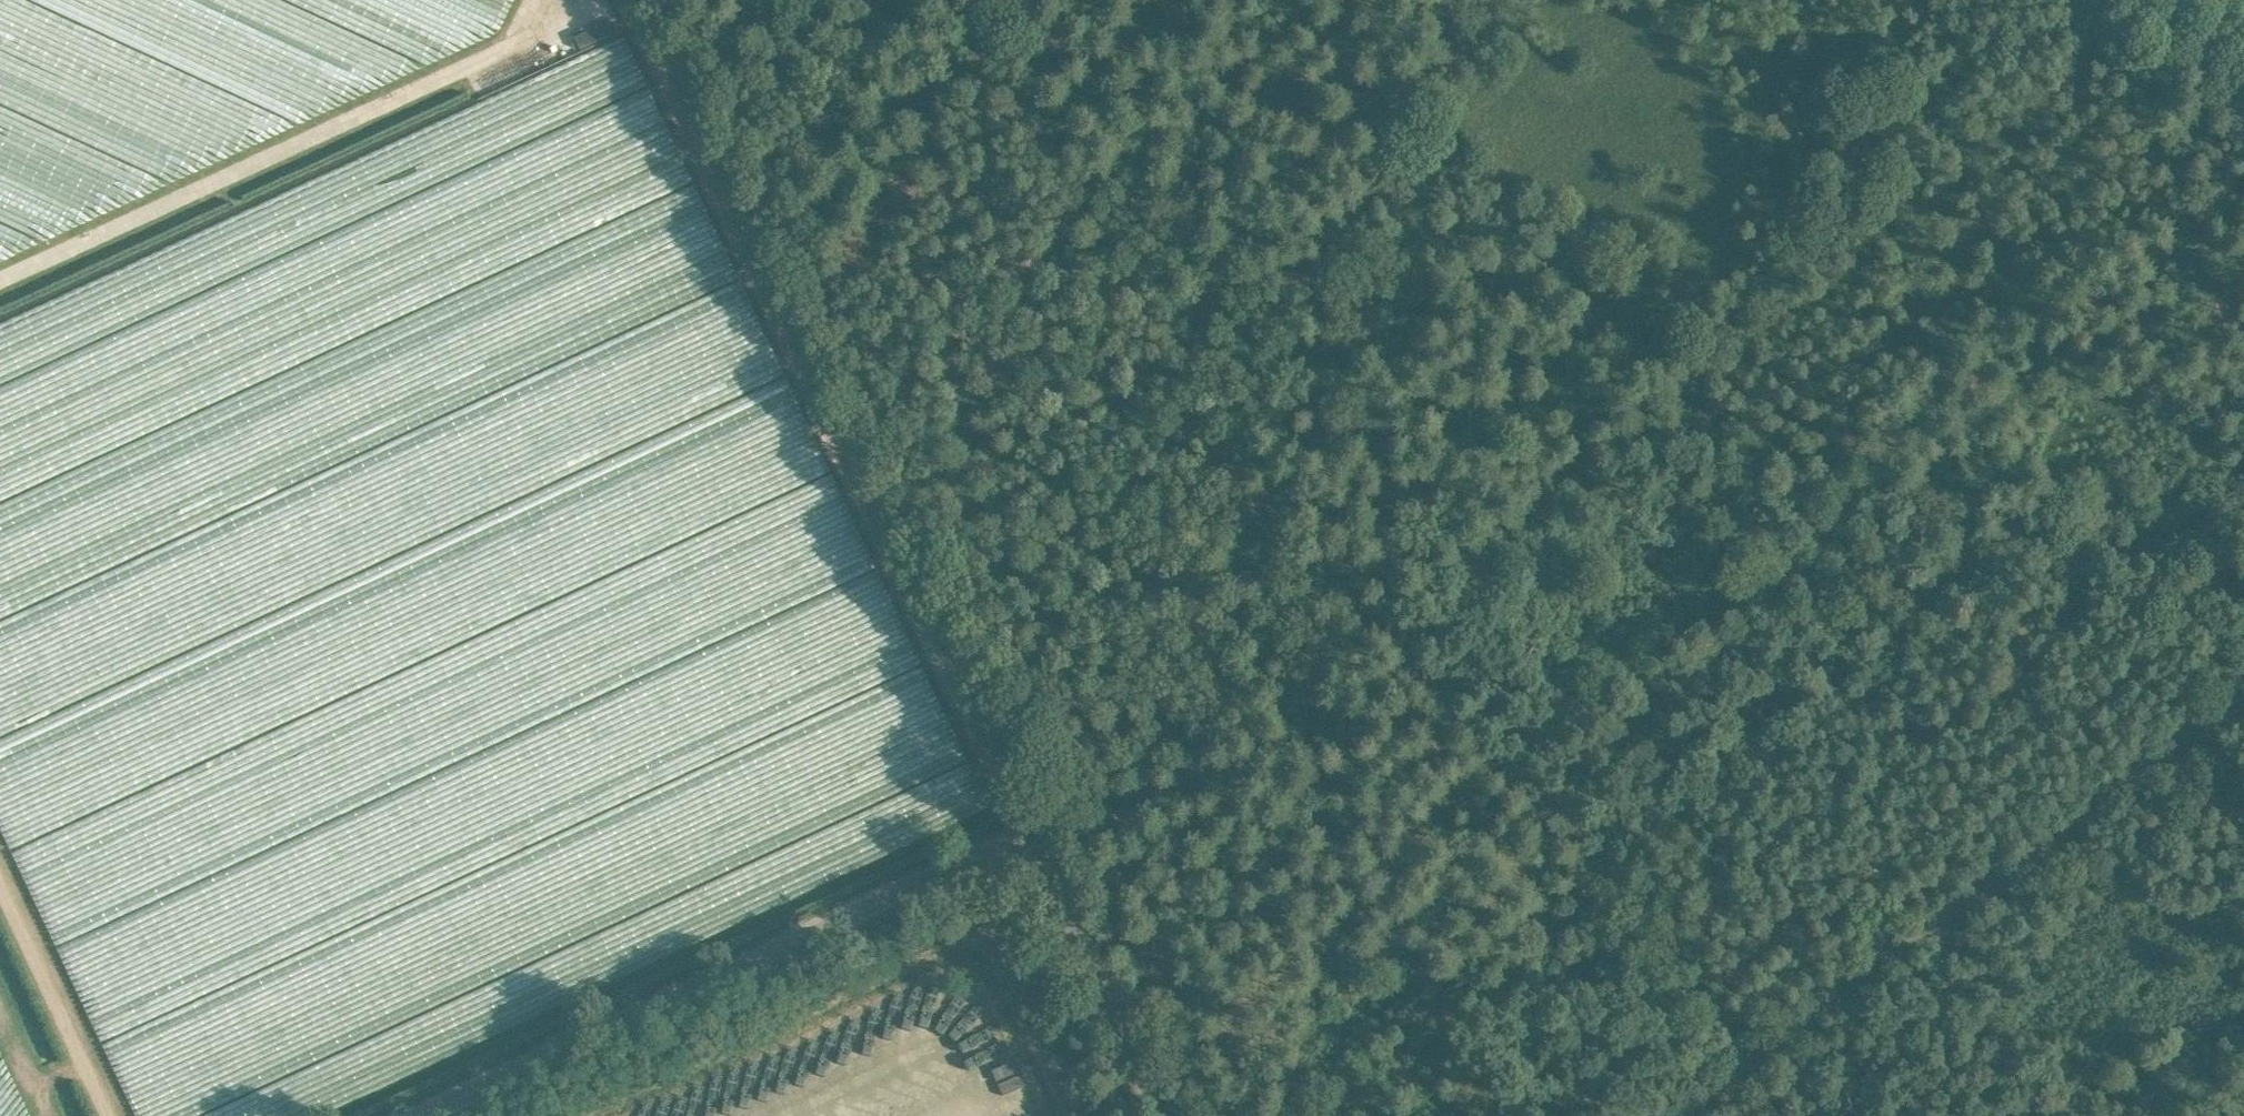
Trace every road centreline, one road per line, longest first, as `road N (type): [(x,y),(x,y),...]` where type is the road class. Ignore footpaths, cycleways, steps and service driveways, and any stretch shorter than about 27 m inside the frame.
road 1 (track): [(1329,218),(2243,657)]
road 2 (unclassified): [(424,1115),(1027,836),(1159,1115)]
road 3 (track): [(1210,461),(1743,1062),(1770,1115)]
road 4 (unclassified): [(1674,1115),(2243,671)]
road 5 (track): [(1089,1115),(1005,935),(975,931),(747,1023),(556,1115)]
road 6 (track): [(0,278),(625,0)]
road 7 (track): [(1298,279),(1438,0)]
road 8 (track): [(112,1115),(0,876)]
road 9 (track): [(2115,0),(2243,62)]

